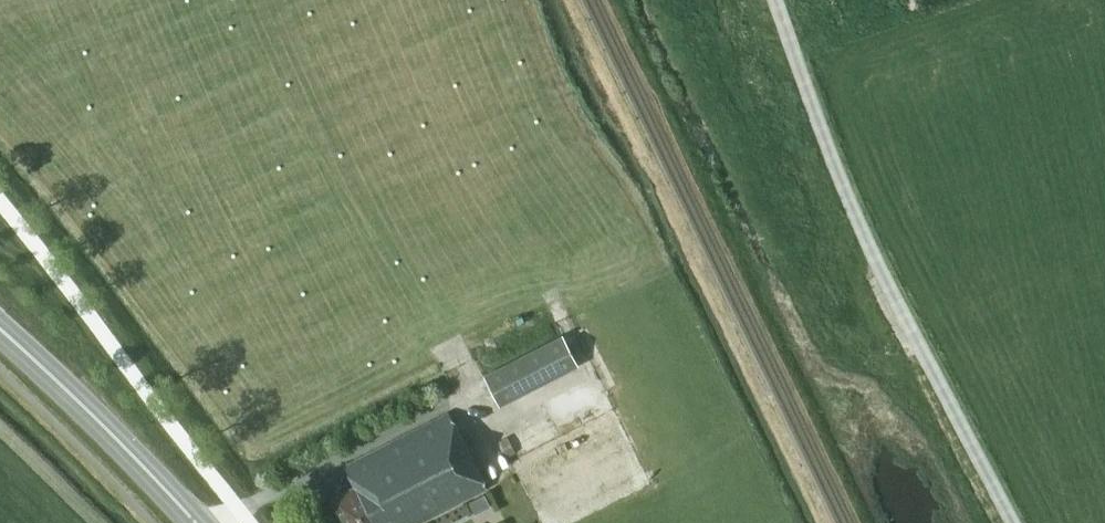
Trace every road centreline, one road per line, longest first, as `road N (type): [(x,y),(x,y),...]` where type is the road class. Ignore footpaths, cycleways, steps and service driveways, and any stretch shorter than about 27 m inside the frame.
road 1 (unclassified): [(775,0),(871,252),(1012,522)]
road 2 (primary): [(197,522),(0,329)]

